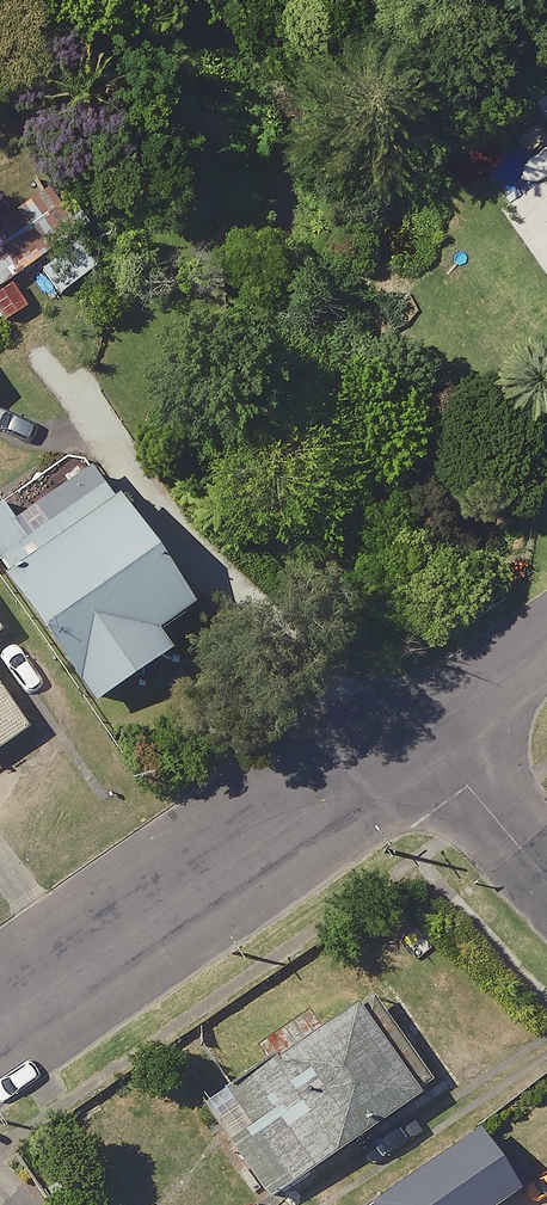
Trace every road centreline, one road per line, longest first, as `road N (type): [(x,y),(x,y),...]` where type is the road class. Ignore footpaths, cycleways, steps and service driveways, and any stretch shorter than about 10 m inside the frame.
road 1 (residential): [(425,727),(0,1022)]
road 2 (residential): [(425,727),(546,872)]
road 3 (residential): [(546,642),(425,727)]

